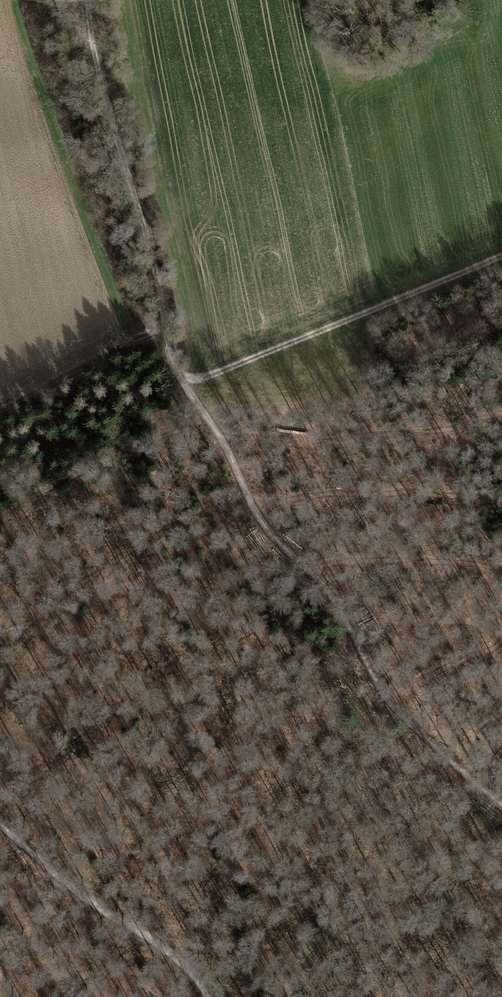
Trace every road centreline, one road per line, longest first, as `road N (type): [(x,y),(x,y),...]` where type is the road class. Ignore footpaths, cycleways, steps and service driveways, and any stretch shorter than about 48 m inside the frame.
road 1 (track): [(178,376),(225,446),(262,523),(332,598),(391,706),(501,806)]
road 2 (track): [(85,0),(90,47),(178,376)]
road 3 (track): [(501,255),(201,378),(178,376)]
road 4 (track): [(0,825),(78,893),(181,959),(206,996)]

